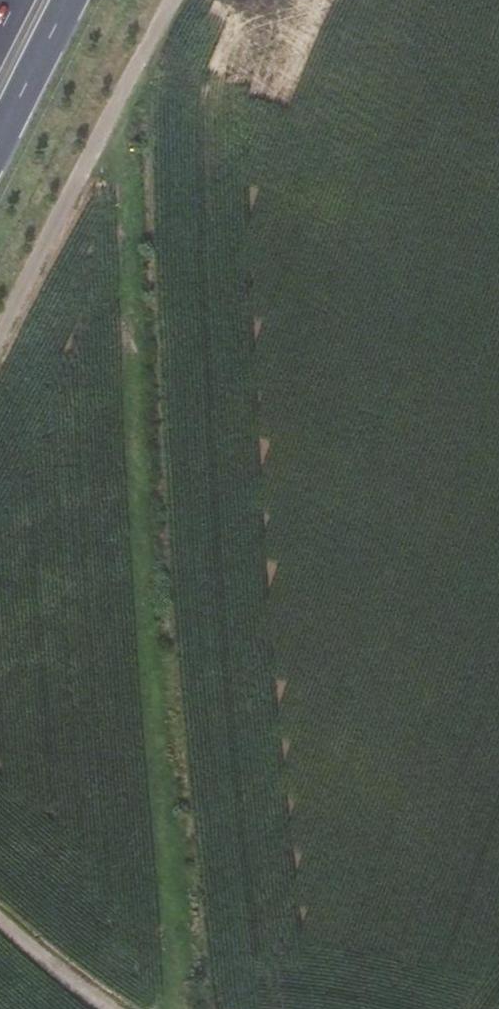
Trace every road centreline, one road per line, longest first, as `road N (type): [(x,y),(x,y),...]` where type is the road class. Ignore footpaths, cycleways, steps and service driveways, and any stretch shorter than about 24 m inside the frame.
road 1 (primary): [(0,147),(75,0)]
road 2 (track): [(0,912),(120,1008)]

